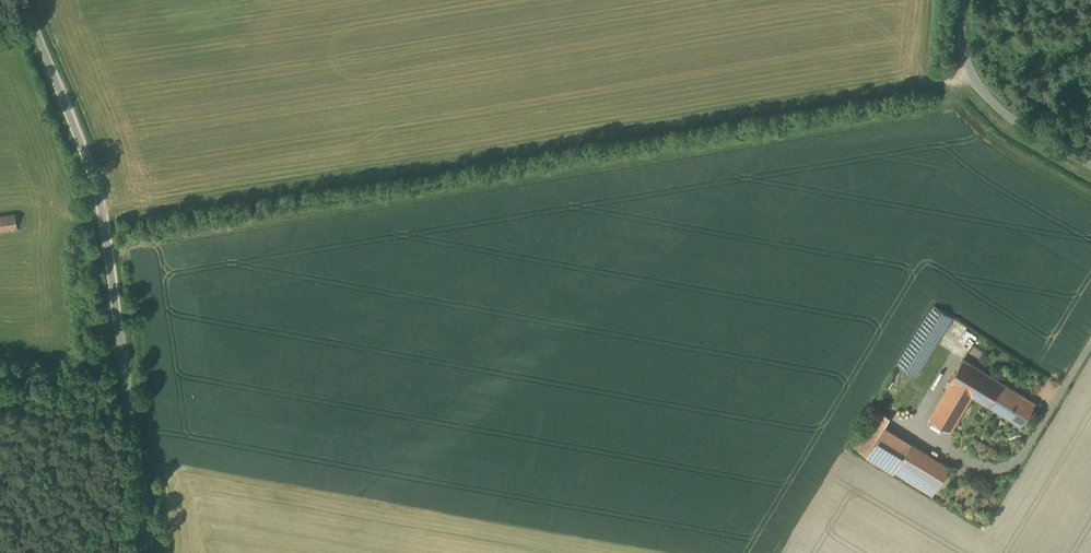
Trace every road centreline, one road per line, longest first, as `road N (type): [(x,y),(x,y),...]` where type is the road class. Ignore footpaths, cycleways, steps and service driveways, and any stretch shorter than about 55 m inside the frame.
road 1 (unclassified): [(28,0),(94,178),(150,552)]
road 2 (unclassified): [(1090,168),(1030,132),(978,86),(963,61),(962,0)]

